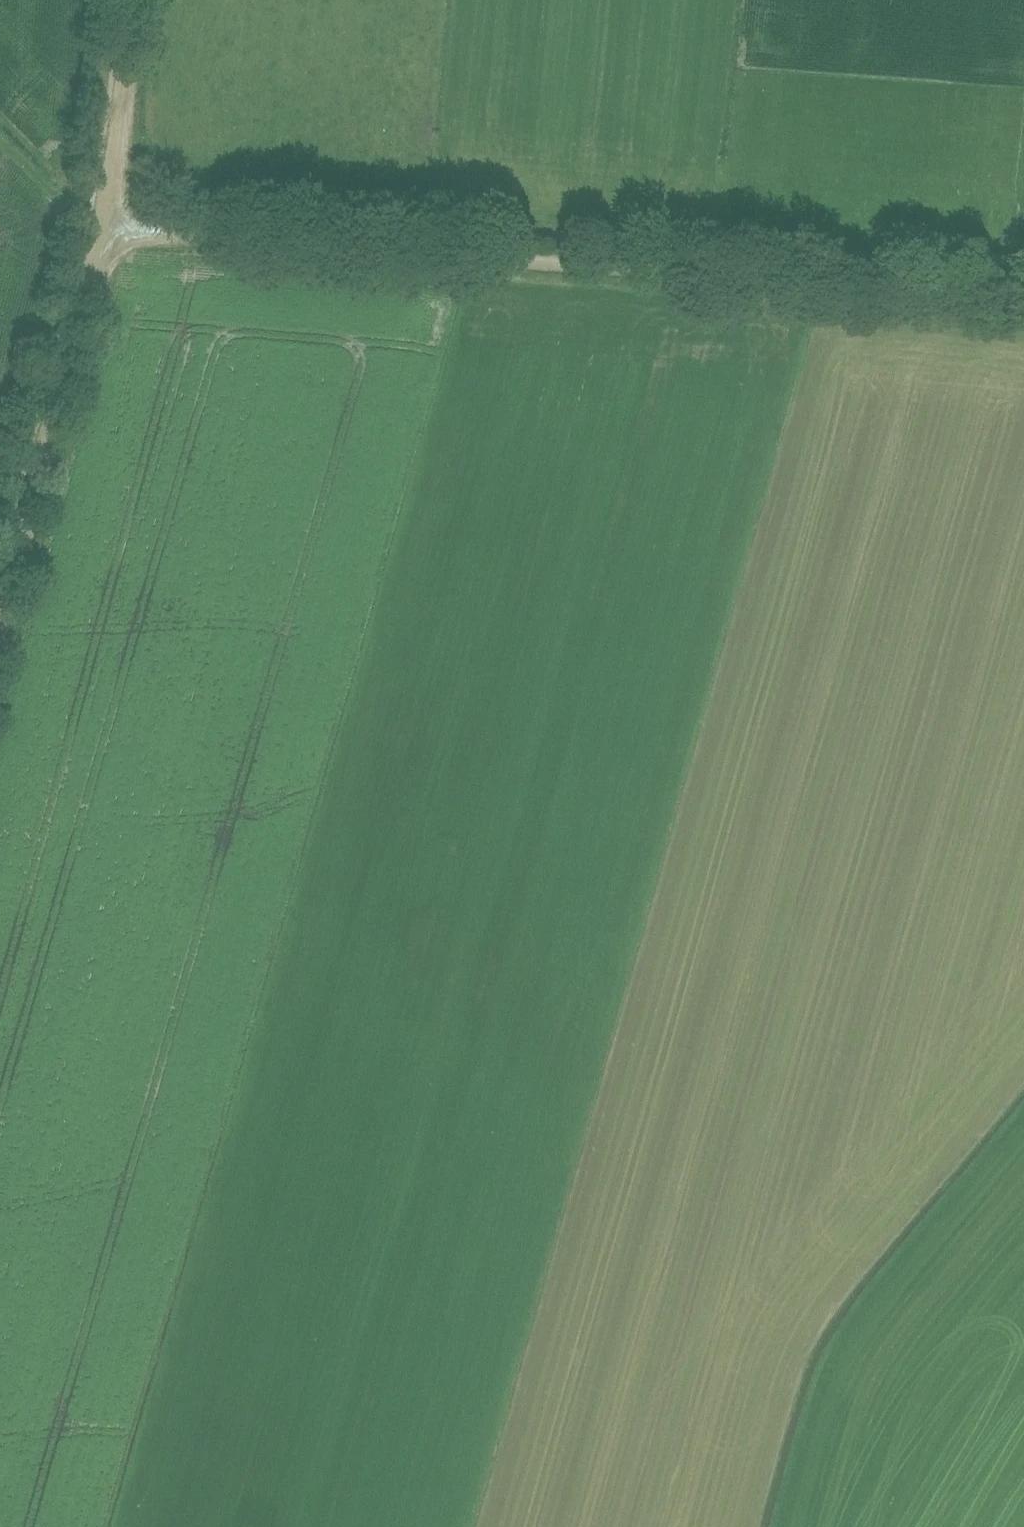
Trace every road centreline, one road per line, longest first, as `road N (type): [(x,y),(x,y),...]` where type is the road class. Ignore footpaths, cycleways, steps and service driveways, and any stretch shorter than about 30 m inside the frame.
road 1 (track): [(1023,298),(194,238),(88,217)]
road 2 (track): [(137,0),(105,223),(0,621)]

